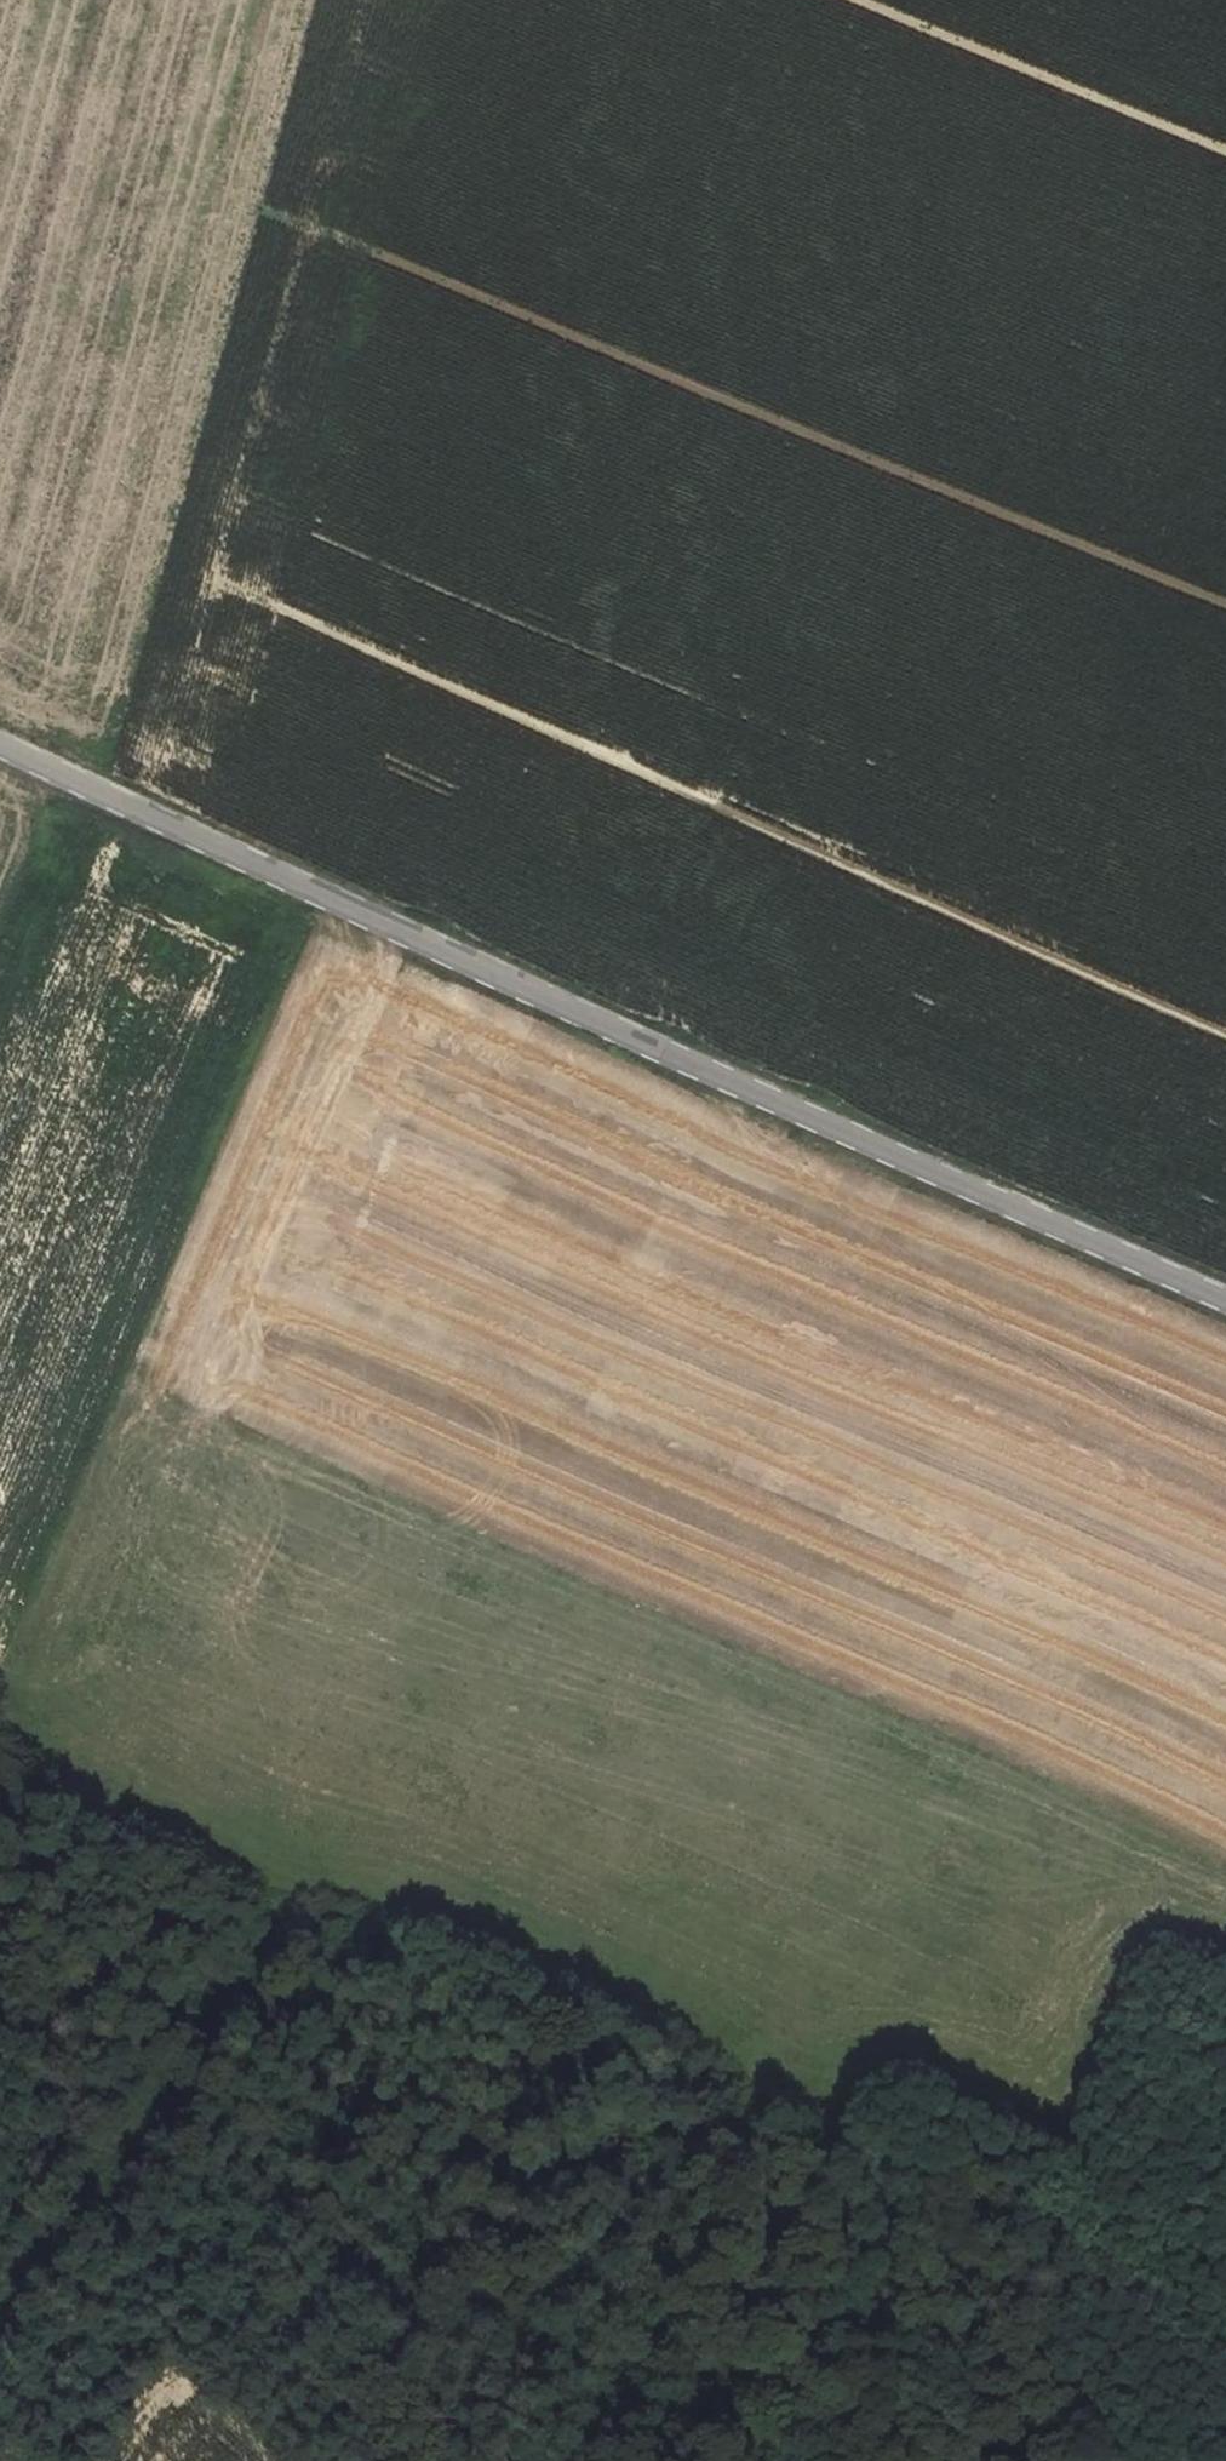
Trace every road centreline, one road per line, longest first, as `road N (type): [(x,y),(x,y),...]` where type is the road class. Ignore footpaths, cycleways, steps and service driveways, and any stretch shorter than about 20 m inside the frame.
road 1 (unclassified): [(0,741),(1225,1296)]

